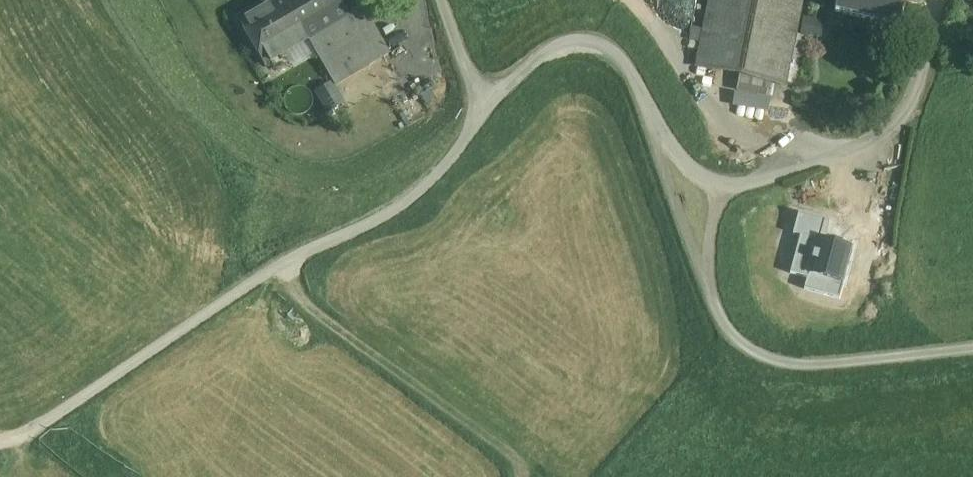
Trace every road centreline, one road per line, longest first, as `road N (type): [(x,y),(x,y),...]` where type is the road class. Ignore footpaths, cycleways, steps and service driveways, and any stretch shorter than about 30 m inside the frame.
road 1 (unclassified): [(53,419),(292,260),(422,192),(480,112)]
road 2 (unclassified): [(942,0),(907,108),(891,127),(869,144),(727,189)]
road 3 (unclassified): [(708,287),(729,336),(766,363),(823,368),(972,352)]
road 4 (unclassified): [(480,112),(518,74),(574,45),(620,64),(658,135)]
road 5 (unclassified): [(658,135),(708,287)]

